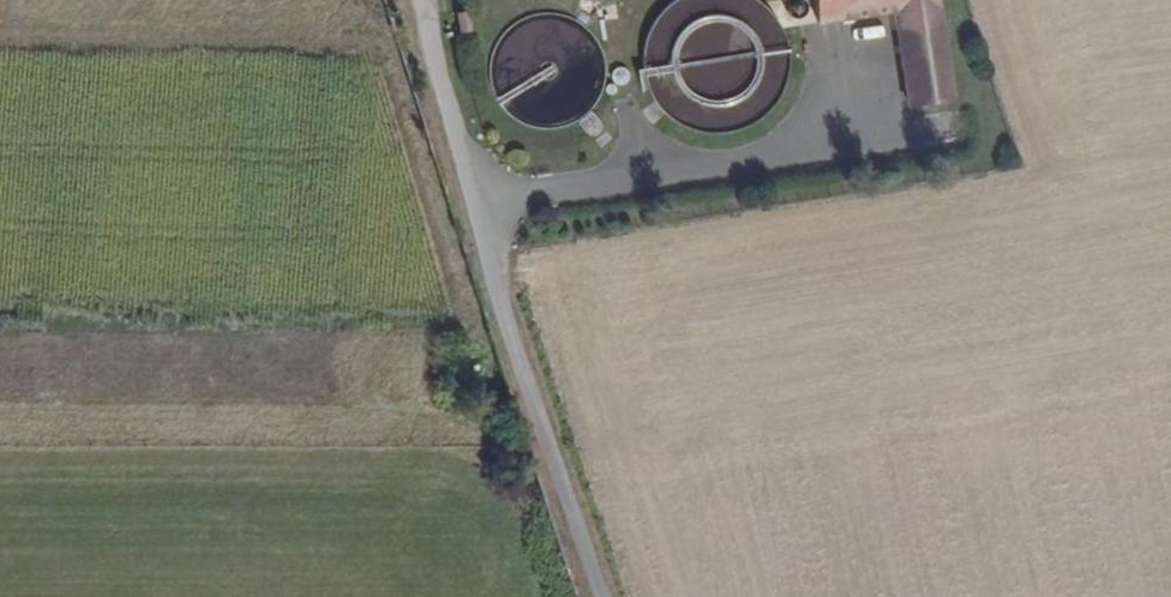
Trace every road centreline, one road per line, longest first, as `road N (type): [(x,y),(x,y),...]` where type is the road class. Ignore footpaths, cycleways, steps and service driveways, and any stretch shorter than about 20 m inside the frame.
road 1 (track): [(594,596),(485,275),(454,143)]
road 2 (track): [(413,0),(454,143)]

